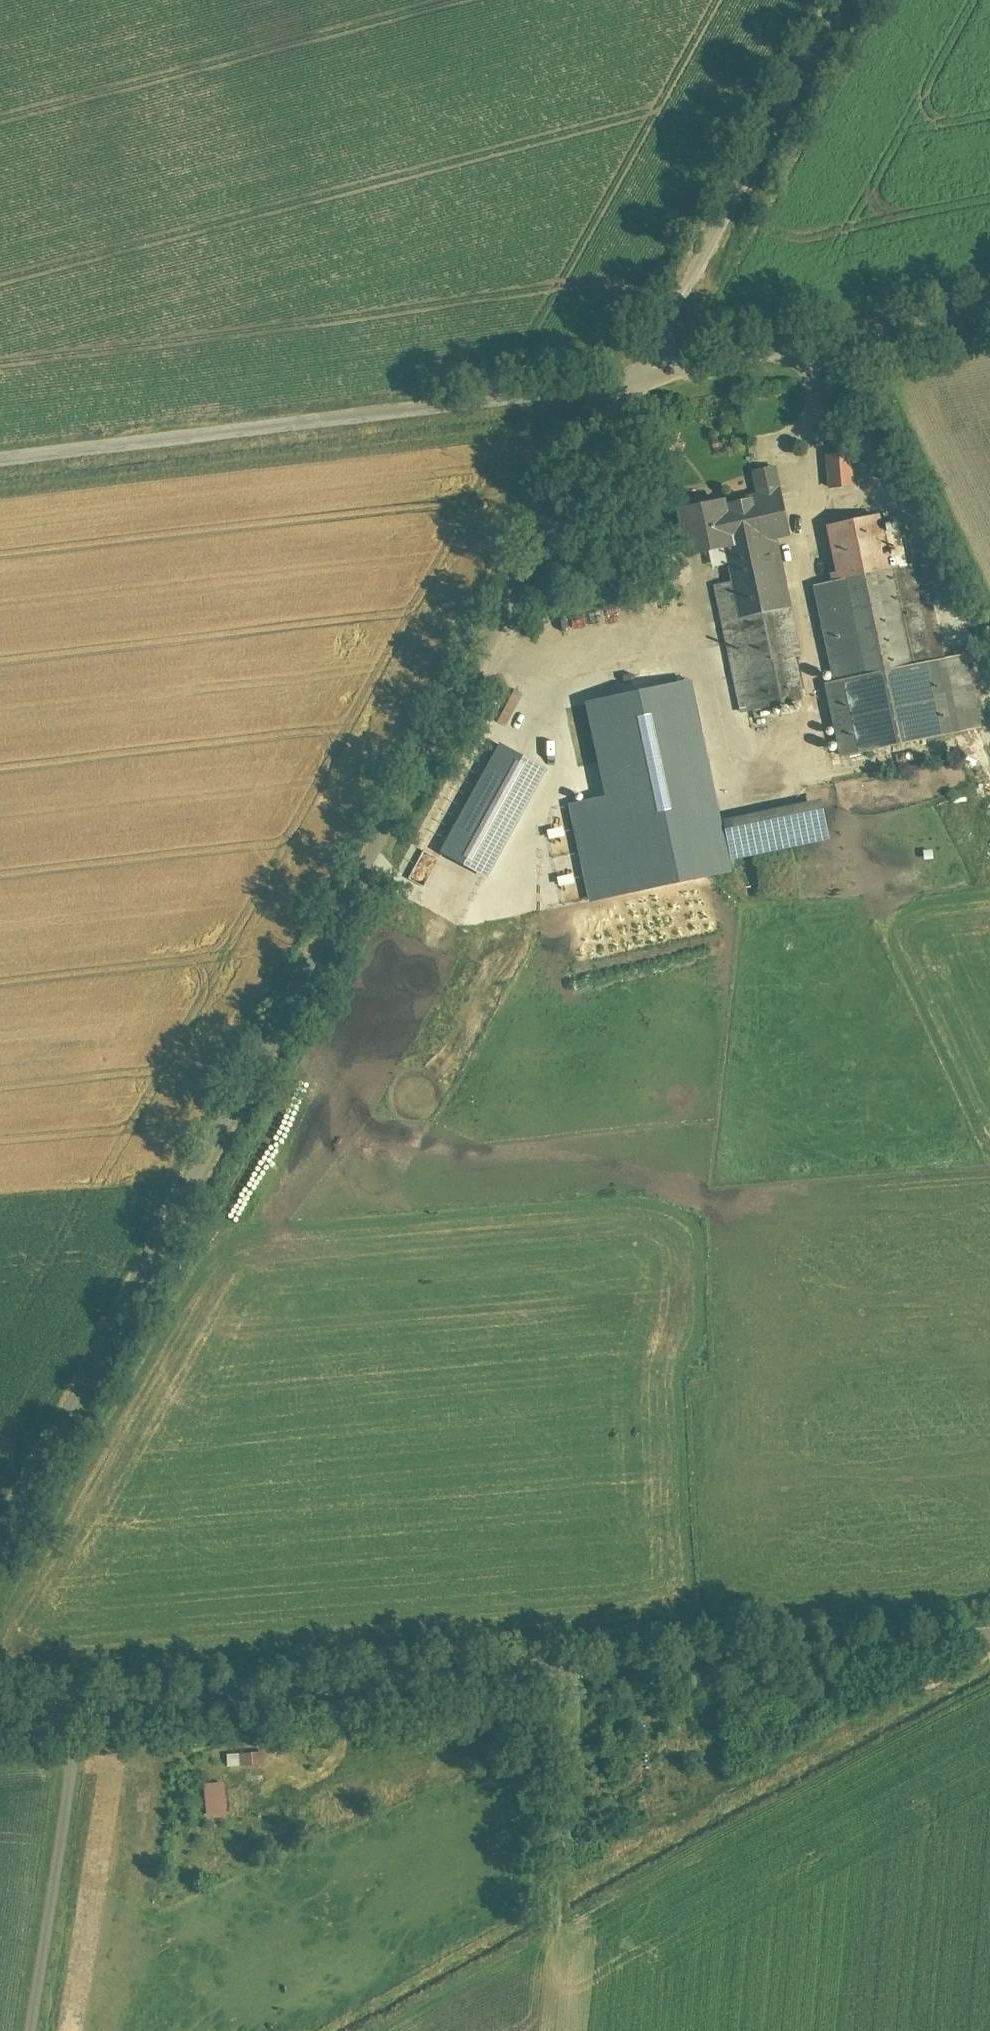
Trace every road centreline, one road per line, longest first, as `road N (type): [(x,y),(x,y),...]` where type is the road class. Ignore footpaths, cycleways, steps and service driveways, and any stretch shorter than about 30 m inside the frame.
road 1 (residential): [(643,380),(0,1534)]
road 2 (unclassified): [(989,1634),(0,1715)]
road 3 (unclassified): [(0,459),(643,380)]
road 4 (residential): [(643,380),(850,0)]
road 5 (unclassified): [(643,380),(989,311)]

